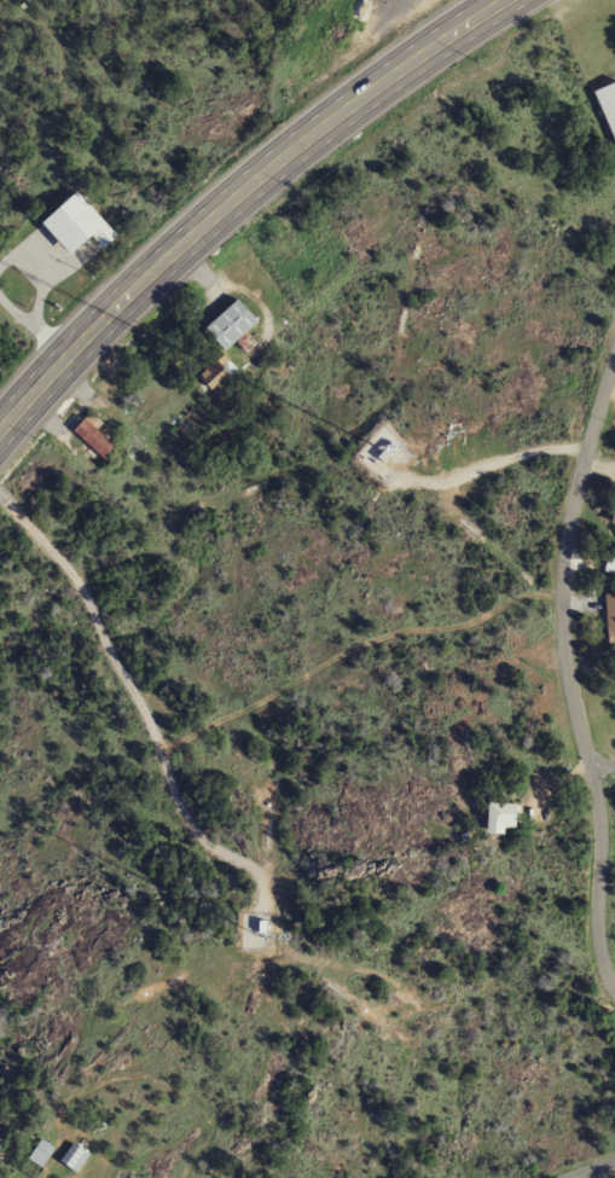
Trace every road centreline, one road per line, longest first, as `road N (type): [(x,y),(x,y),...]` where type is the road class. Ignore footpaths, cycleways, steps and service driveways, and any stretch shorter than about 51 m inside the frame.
road 1 (tertiary): [(614,1000),(596,927),(594,795),(558,611),(562,545),(614,342)]
road 2 (primary): [(491,0),(234,190),(0,415)]

